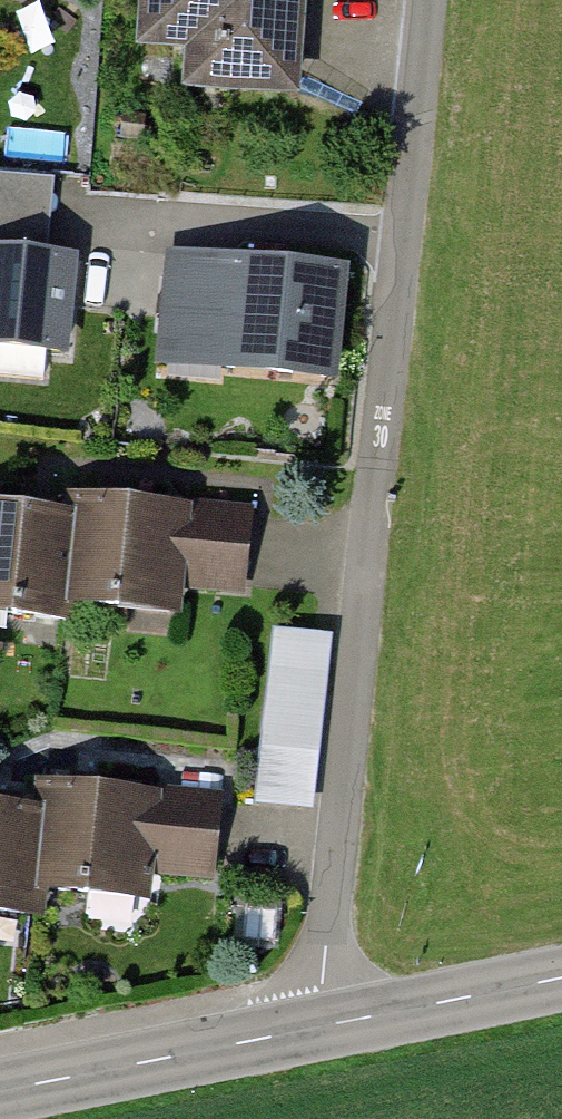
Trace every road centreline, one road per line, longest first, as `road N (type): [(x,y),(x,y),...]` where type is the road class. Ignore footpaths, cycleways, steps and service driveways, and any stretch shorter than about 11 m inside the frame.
road 1 (residential): [(439,0),(315,1030)]
road 2 (tertiary): [(0,1092),(315,1030)]
road 3 (tertiary): [(315,1030),(561,979)]

